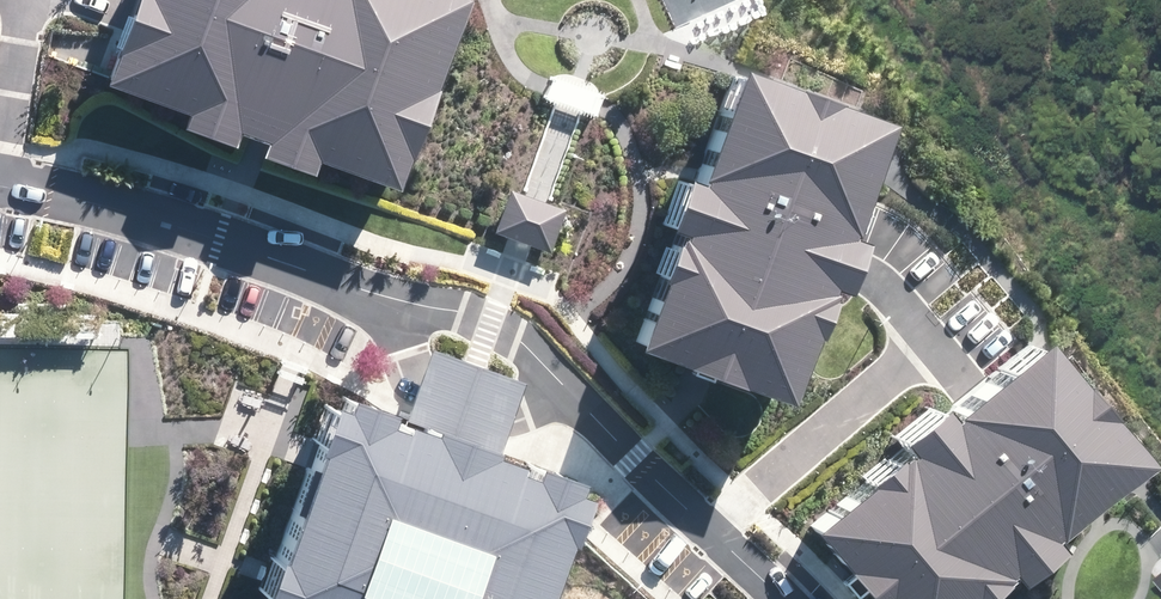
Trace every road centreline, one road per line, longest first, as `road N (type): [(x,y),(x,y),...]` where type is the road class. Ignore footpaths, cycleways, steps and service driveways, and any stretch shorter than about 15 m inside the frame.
road 1 (residential): [(708,524),(523,334),(459,305),(385,290),(92,195),(0,176)]
road 2 (residential): [(708,524),(936,338)]
road 3 (residential): [(834,254),(878,276),(936,338)]
road 4 (residential): [(24,0),(0,127)]

